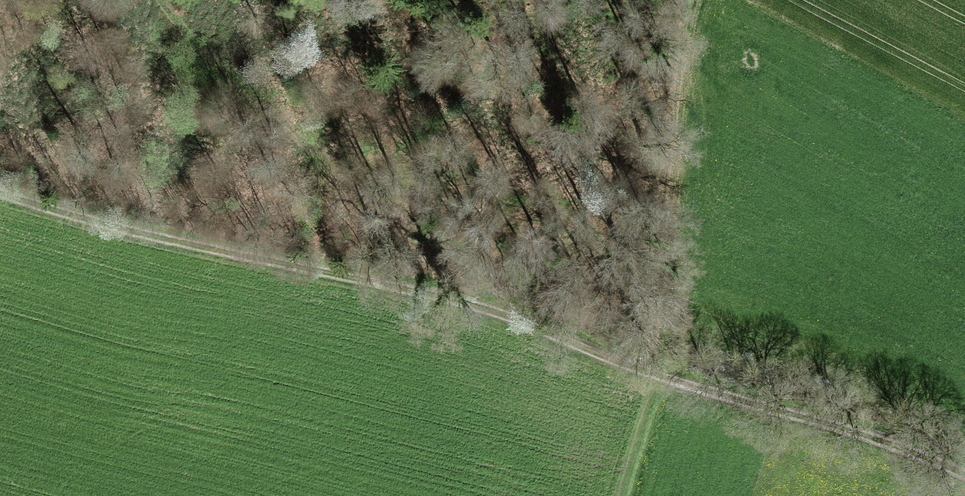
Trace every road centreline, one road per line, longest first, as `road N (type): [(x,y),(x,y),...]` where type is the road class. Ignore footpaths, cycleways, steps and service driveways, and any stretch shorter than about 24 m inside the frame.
road 1 (track): [(0,189),(518,318),(652,374)]
road 2 (track): [(168,0),(290,131),(518,318)]
road 3 (track): [(688,0),(666,58),(652,374)]
road 4 (track): [(652,374),(872,439),(964,479)]

